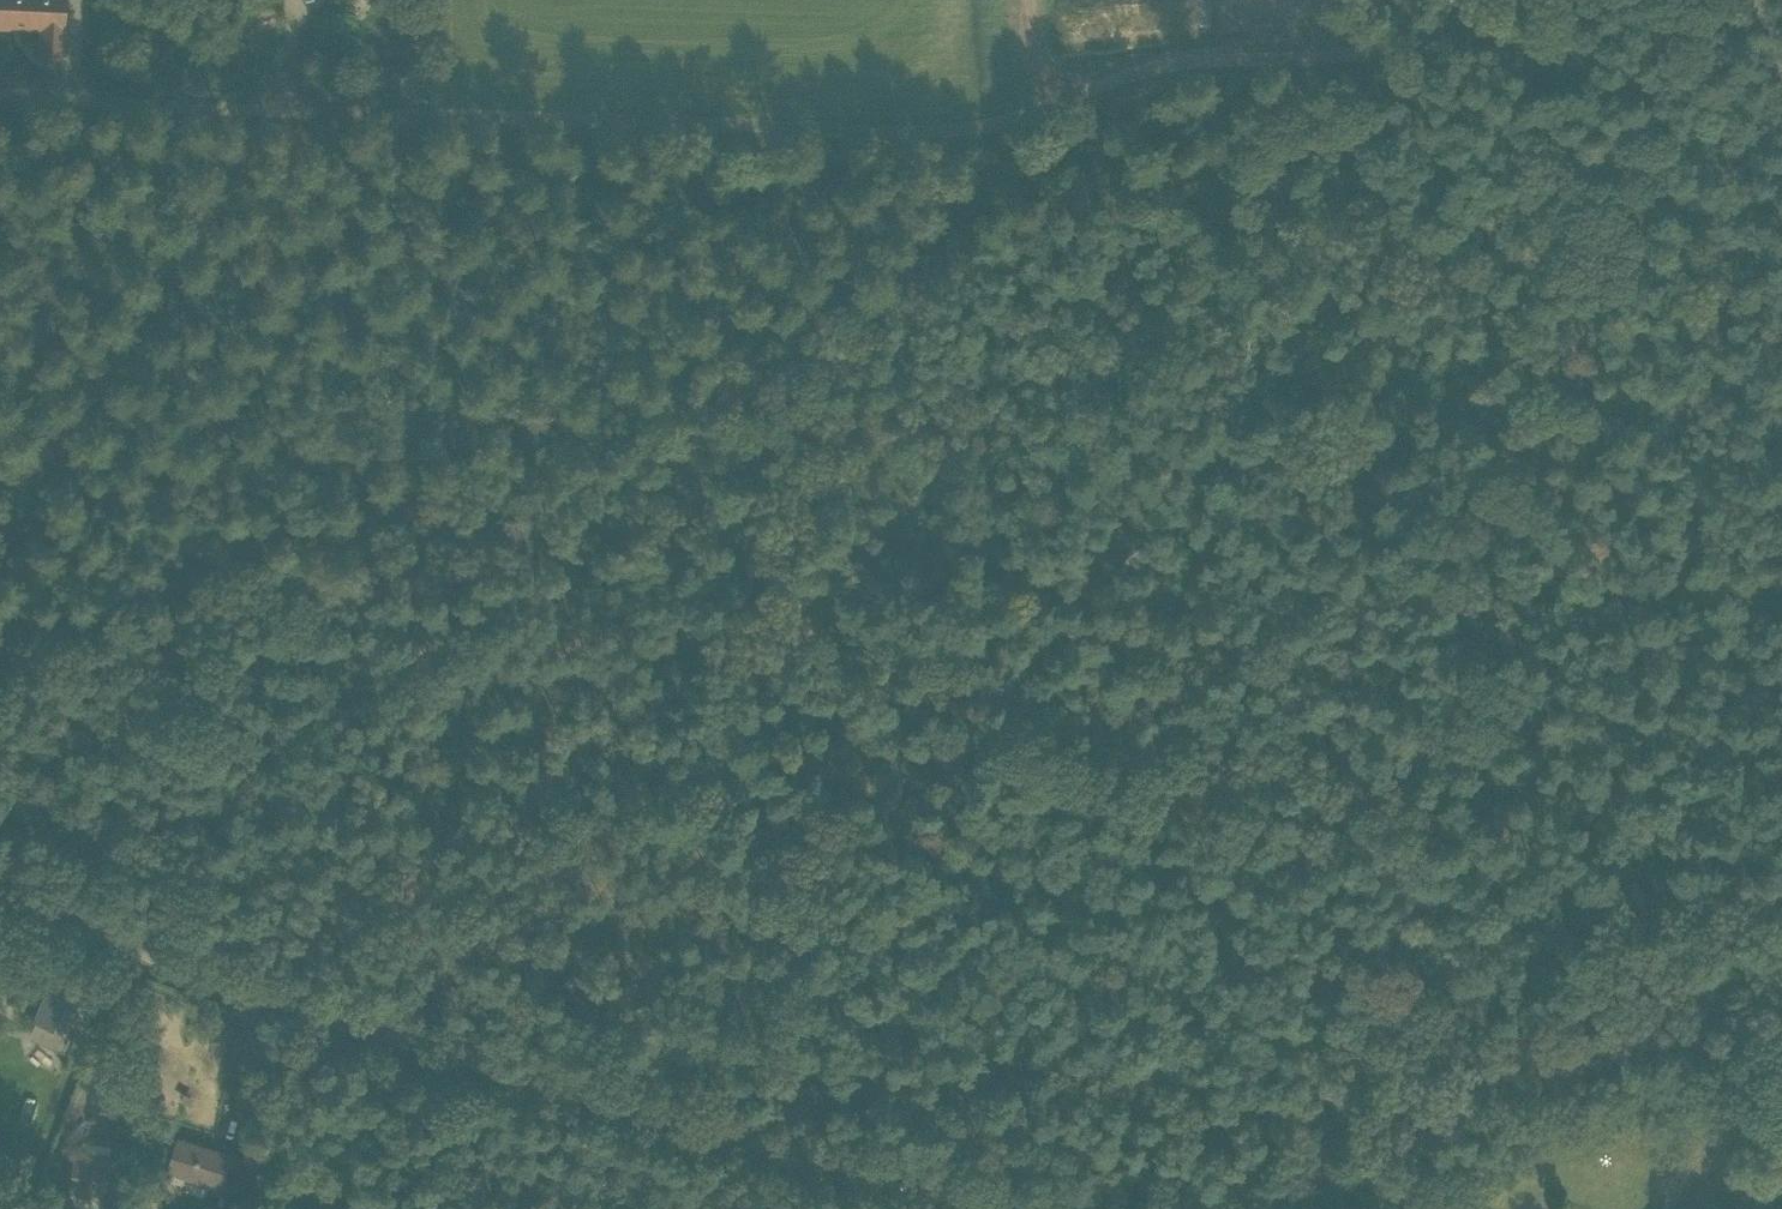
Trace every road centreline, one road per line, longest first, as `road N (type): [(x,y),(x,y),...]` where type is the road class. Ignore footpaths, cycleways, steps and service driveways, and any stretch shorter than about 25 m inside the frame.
road 1 (unclassified): [(0,100),(974,128),(1028,117),(1120,72),(1186,60),(1313,58),(1398,42),(1490,0)]
road 2 (unclassified): [(987,1208),(180,962),(0,885)]

